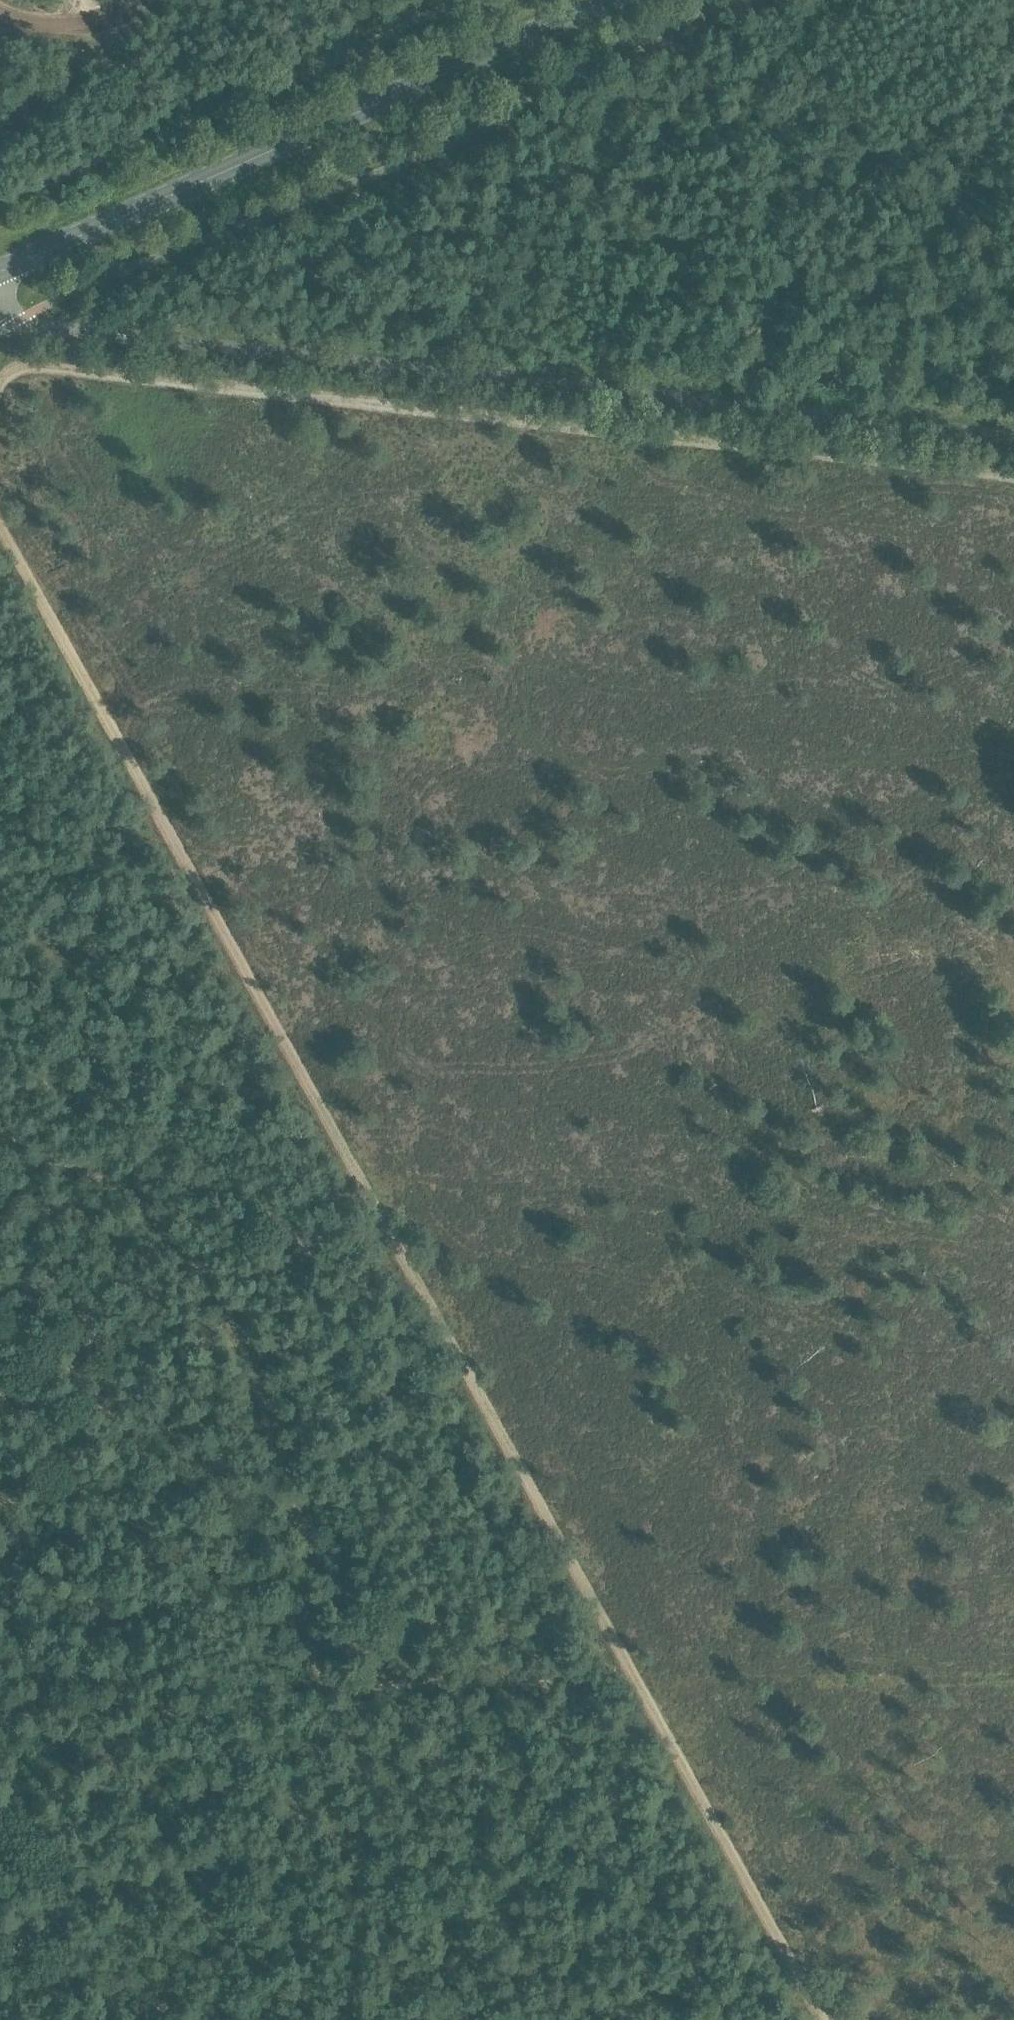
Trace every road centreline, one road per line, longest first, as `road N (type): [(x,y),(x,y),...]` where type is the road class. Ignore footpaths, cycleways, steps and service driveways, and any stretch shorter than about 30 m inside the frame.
road 1 (unclassified): [(18,320),(1013,437)]
road 2 (track): [(315,1680),(305,1595),(310,1546),(237,1335),(176,1240),(137,1199),(98,1177),(0,1160)]
road 3 (secondary): [(0,272),(607,0)]
road 4 (track): [(674,2019),(691,1980),(692,1936),(642,1851),(596,1729),(575,1695),(526,1682),(315,1680)]
road 5 (track): [(315,1680),(0,1679)]

